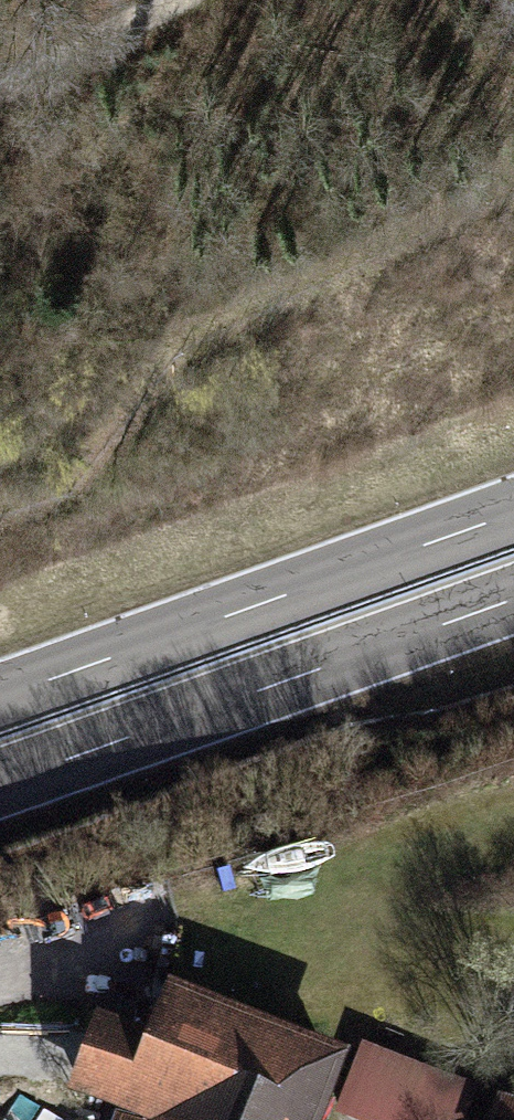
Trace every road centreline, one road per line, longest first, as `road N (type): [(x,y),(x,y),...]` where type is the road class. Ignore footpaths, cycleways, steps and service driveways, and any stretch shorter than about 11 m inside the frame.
road 1 (trunk): [(0,783),(513,599)]
road 2 (trunk): [(513,513),(0,697)]
road 3 (track): [(0,961),(513,783)]
road 4 (track): [(162,0),(0,86)]

